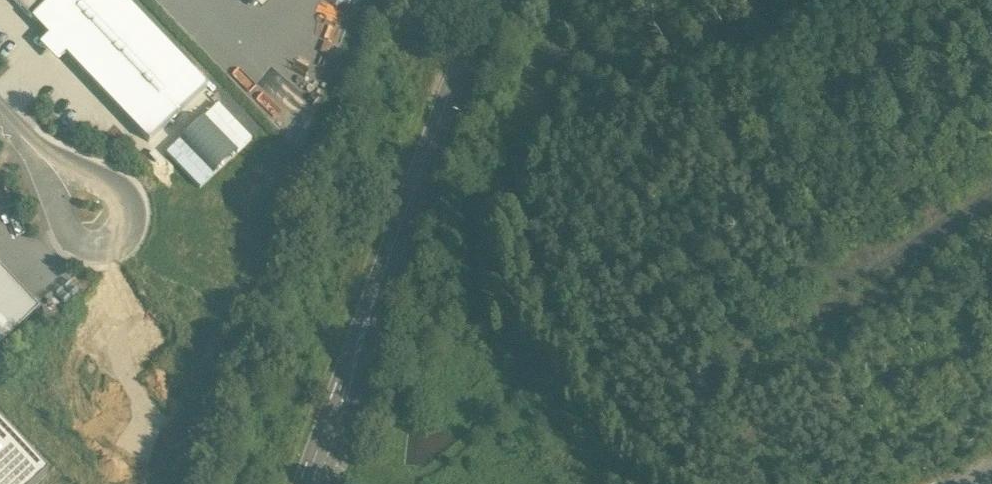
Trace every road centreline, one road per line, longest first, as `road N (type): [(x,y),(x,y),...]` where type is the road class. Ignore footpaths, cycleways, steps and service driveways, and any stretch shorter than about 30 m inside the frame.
road 1 (secondary): [(486,0),(310,483)]
road 2 (unclassified): [(65,179),(121,198),(130,218),(122,249),(102,257),(73,248),(55,220),(55,179)]

